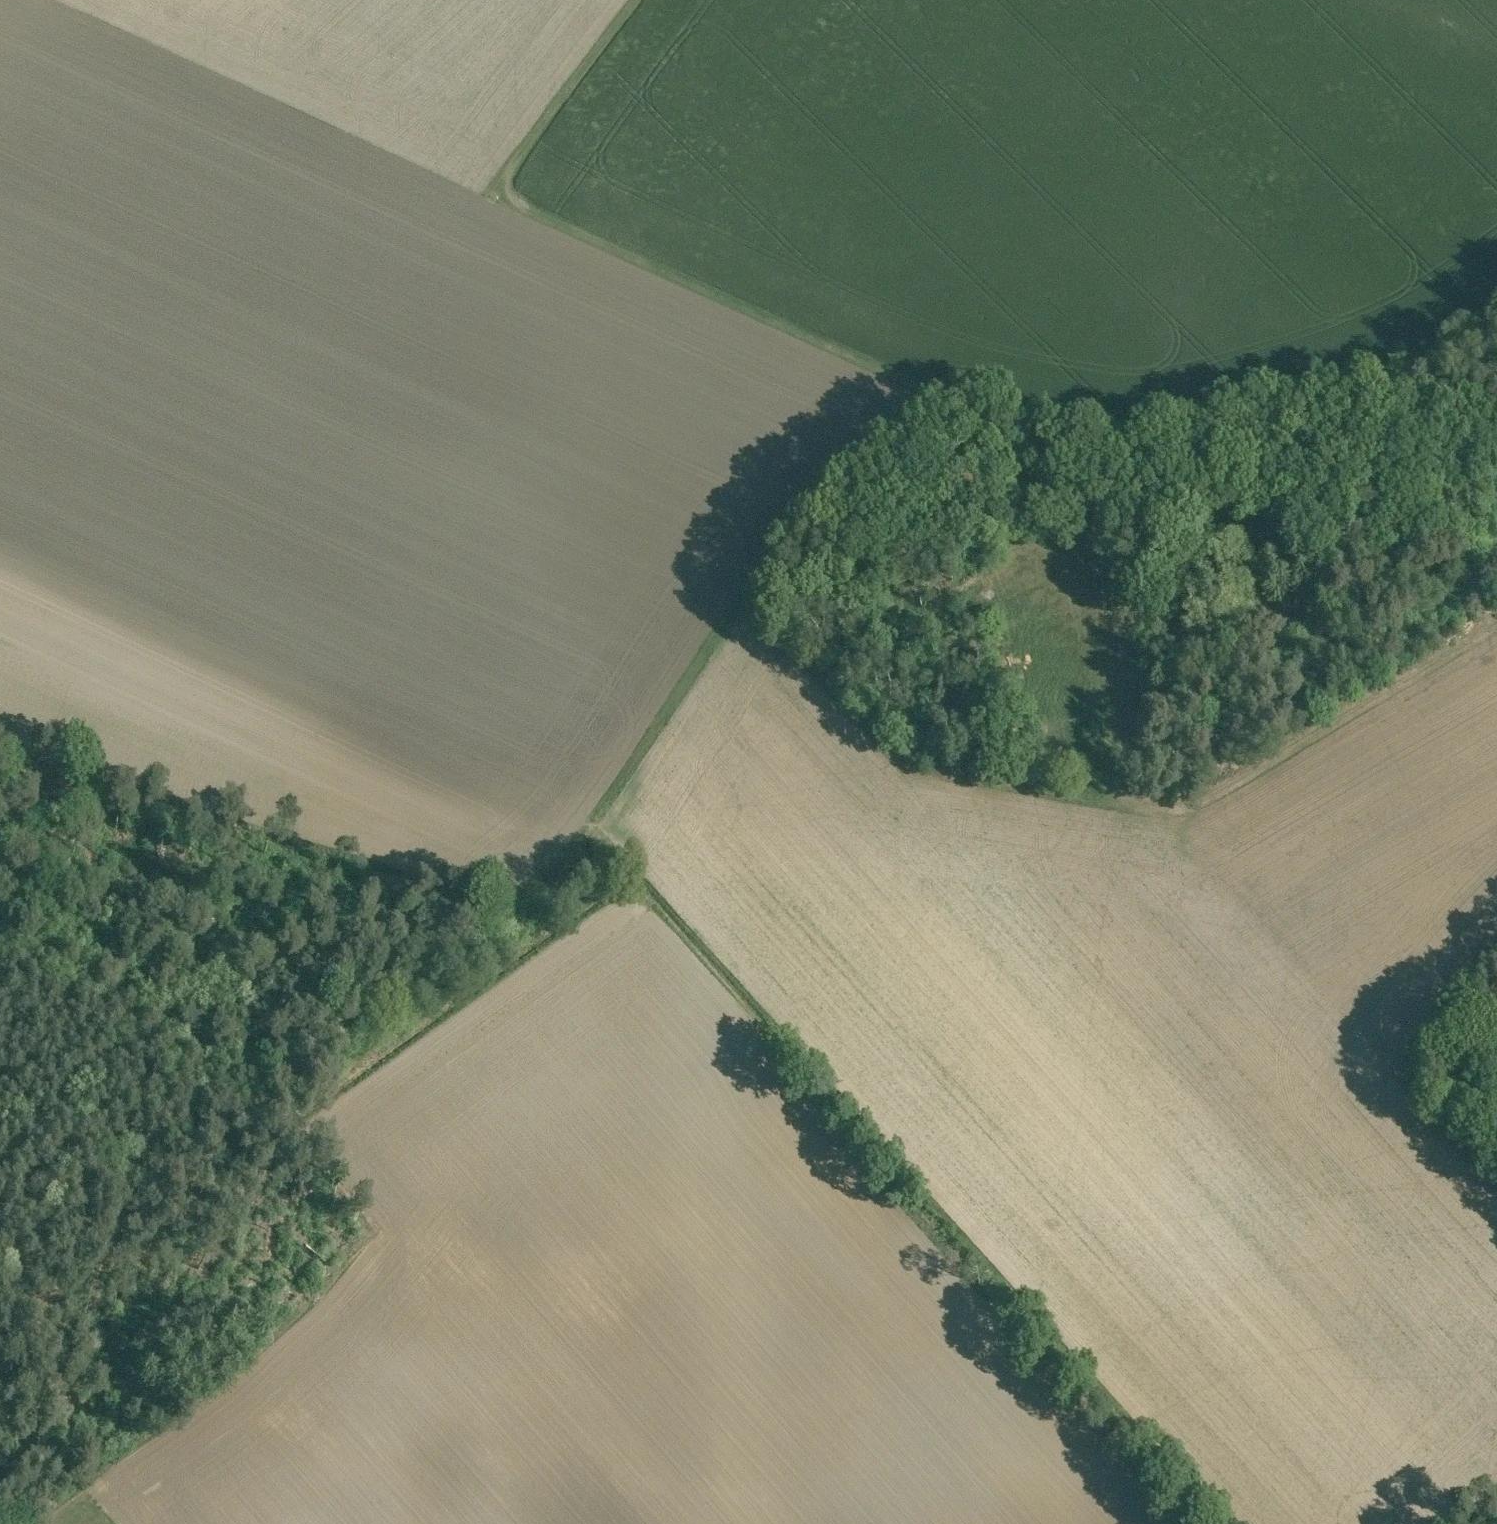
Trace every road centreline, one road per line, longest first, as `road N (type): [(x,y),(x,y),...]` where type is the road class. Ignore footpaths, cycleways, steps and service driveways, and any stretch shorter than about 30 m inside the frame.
road 1 (track): [(635,0),(513,163),(509,192),(522,204),(973,409),(1106,434),(1353,400),(1496,423)]
road 2 (track): [(1496,627),(1180,813),(1149,791),(1144,749),(1155,697),(1192,663),(1237,627),(1330,600),(1496,509)]
road 3 (track): [(1115,433),(1139,490),(1155,697)]

